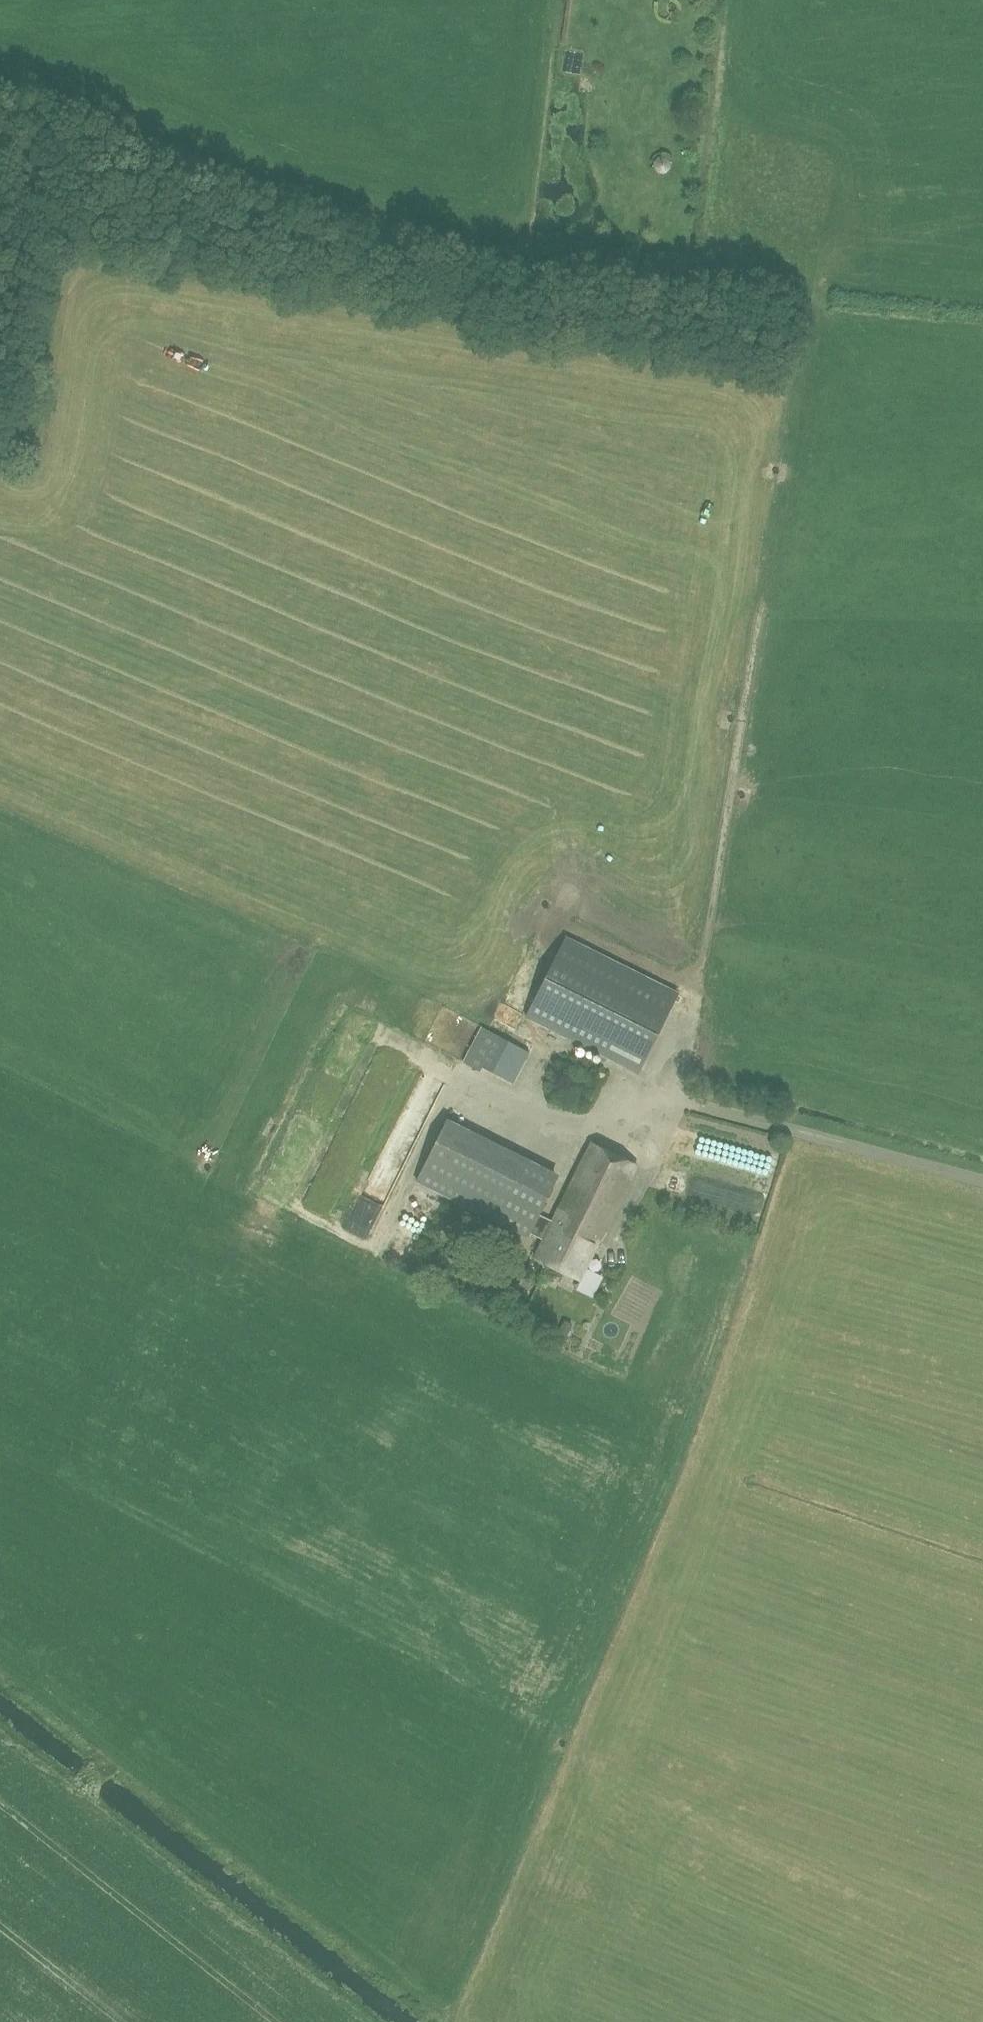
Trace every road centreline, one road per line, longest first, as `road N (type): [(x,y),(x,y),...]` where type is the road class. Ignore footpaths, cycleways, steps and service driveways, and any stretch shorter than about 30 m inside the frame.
road 1 (track): [(651,1089),(706,944),(759,608)]

